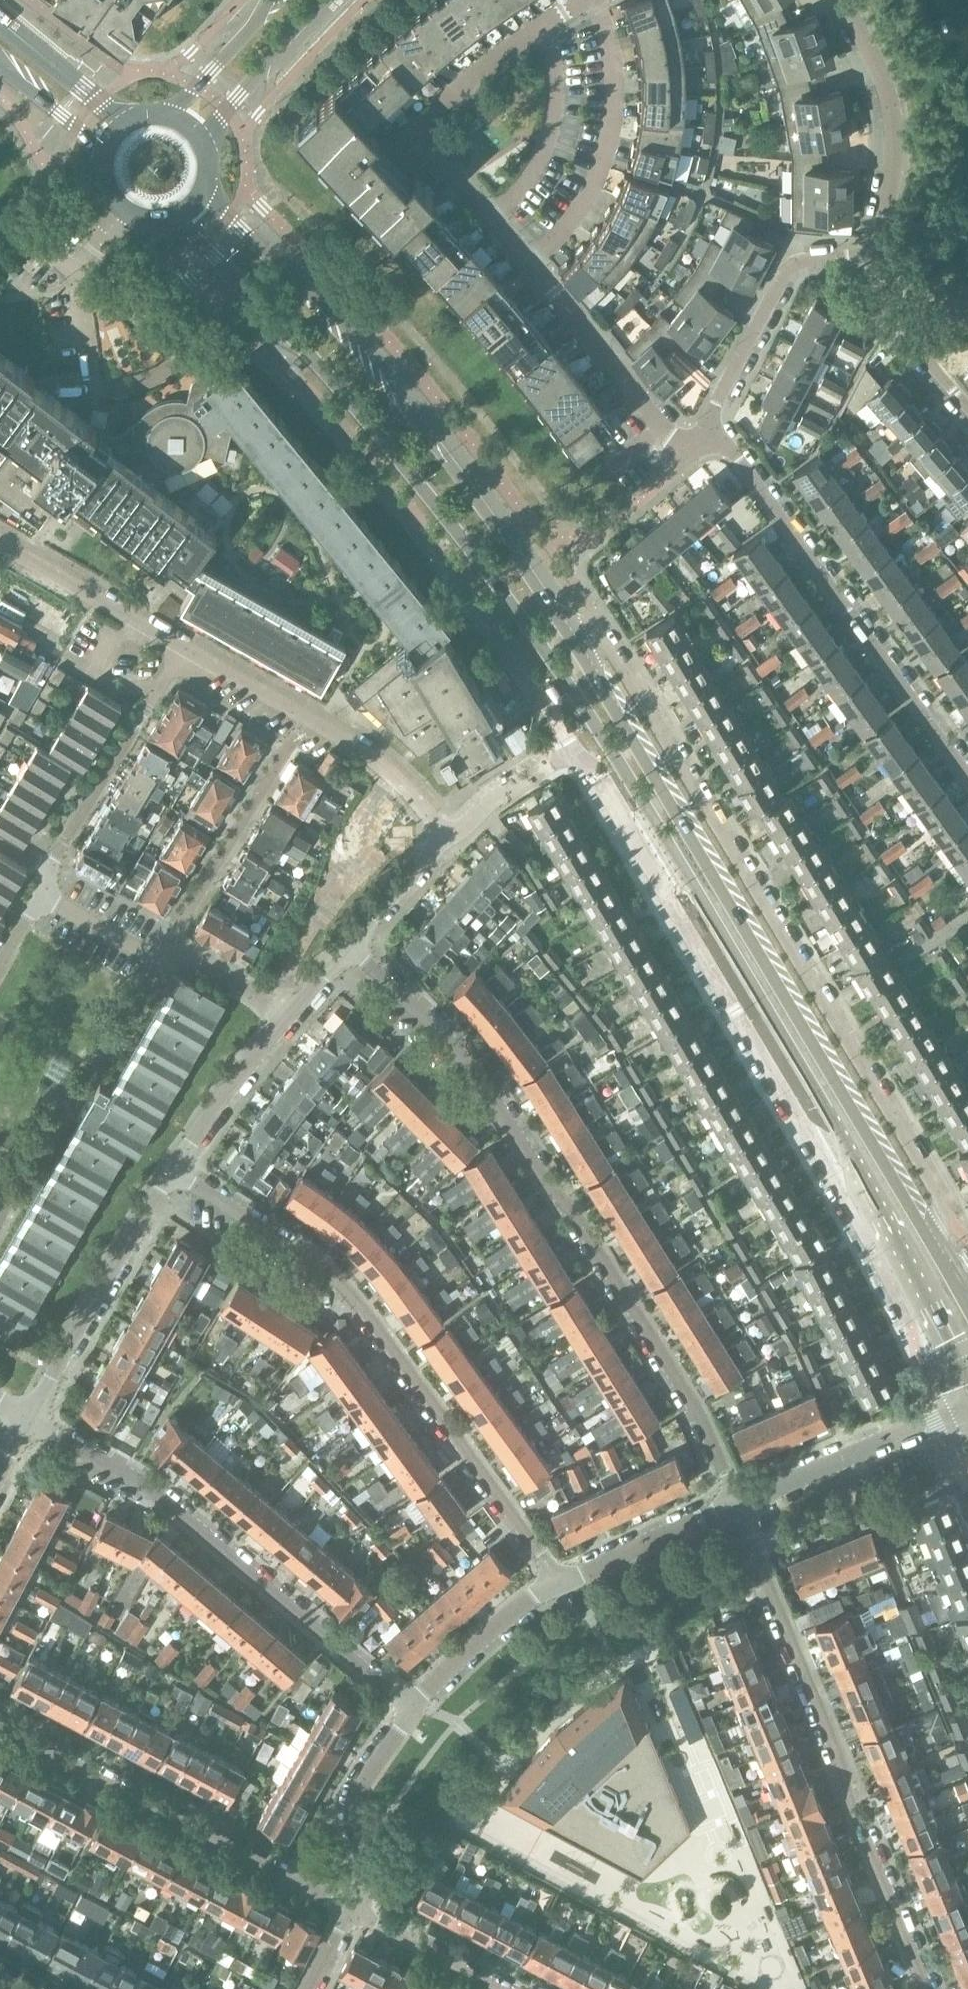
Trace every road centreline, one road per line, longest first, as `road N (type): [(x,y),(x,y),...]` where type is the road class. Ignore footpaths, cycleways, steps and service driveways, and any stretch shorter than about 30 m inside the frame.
road 1 (secondary): [(175,214),(219,254),(452,526),(595,722),(644,808)]
road 2 (residential): [(928,1239),(946,1213),(923,1165),(606,632),(567,633)]
road 3 (secondary): [(928,1239),(567,633)]
road 4 (residential): [(738,1501),(697,1413),(482,1079),(351,951)]
road 5 (secondary): [(567,633),(536,574),(425,420),(240,227),(208,182)]
road 6 (residential): [(177,1164),(280,1225),(351,1285),(554,1580)]
road 7 (residential): [(923,1988),(738,1501)]
road 8 (residential): [(413,1703),(344,1665),(171,1517),(30,1414)]
road 9 (residential): [(967,778),(747,474),(707,438)]
road 10 (residential): [(353,1920),(0,1724)]
road 11 (residential): [(644,856),(810,1140)]
road 12 (secondary): [(680,871),(845,1153)]
road 13 (unclassified): [(81,288),(92,392),(129,389),(172,368),(175,351),(91,287)]
road 14 (residential): [(177,1164),(30,1414)]
road 15 (residential): [(532,260),(575,218),(604,162),(615,106),(610,47),(594,0)]
road 16 (residential): [(444,838),(550,762),(579,754),(644,856)]
road 17 (residential): [(707,438),(687,459),(532,260)]
road 18 (residential): [(9,1198),(86,1075),(113,1053),(158,964)]
road 19 (residential): [(494,216),(419,132),(542,27)]
road 20 (residential): [(707,438),(773,291),(796,263),(872,256)]
road 21 (residential): [(872,256),(880,127),(835,0)]
road 22 (secondary): [(845,1153),(967,1379)]
road 23 (residential): [(738,1501),(967,1409)]
road 24 (residential): [(171,942),(301,736)]
road 25 (residential): [(353,1920),(366,1869),(351,1819),(361,1774),(413,1703)]
road 26 (residential): [(184,645),(0,541)]
road 27 (residential): [(494,216),(530,174),(549,135),(554,83),(542,27)]
road 28 (residential): [(810,1140),(910,1322)]
road 29 (residential): [(554,1580),(738,1501)]
road 30 (residential): [(49,869),(151,700)]
road 31 (residential): [(872,256),(888,312),(967,414)]
road 32 (secondary): [(207,141),(238,94),(329,0)]
road 33 (residential): [(413,1703),(554,1580)]
road 34 (residential): [(177,1164),(287,1014)]
road 35 (residential): [(444,838),(417,801),(318,724)]
road 36 (secondary): [(132,117),(97,100),(0,23)]
road 37 (residential): [(318,724),(184,645)]
road 38 (residential): [(491,1988),(353,1920)]
road 39 (secondary): [(271,0),(167,111)]
road 40 (residential): [(351,951),(444,838)]
road 41 (residential): [(287,1014),(171,942)]
road 42 (residential): [(158,964),(40,897)]
road 43 (secondary): [(0,68),(108,148)]

